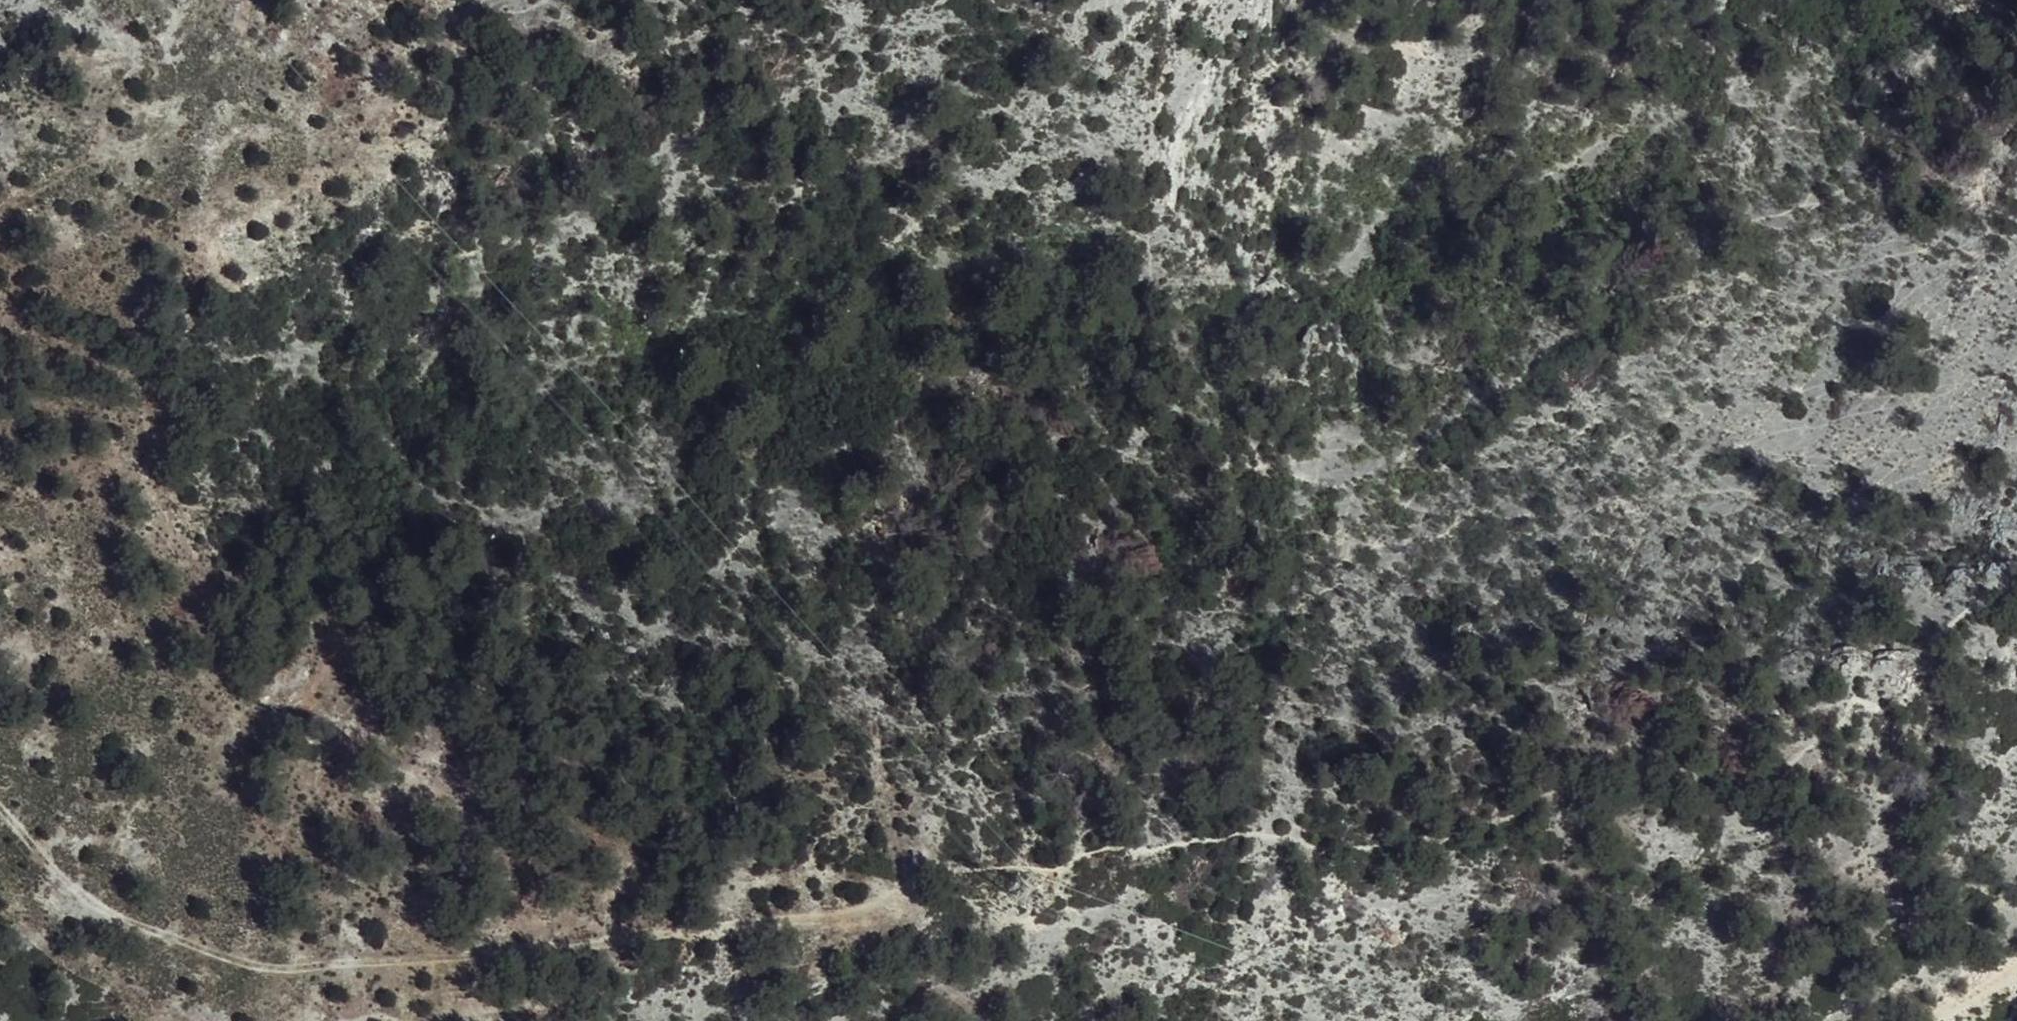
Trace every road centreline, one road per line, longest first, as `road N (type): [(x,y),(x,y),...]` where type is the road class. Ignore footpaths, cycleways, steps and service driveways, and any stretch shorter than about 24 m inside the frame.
road 1 (track): [(0,808),(77,905),(250,967),(511,951),(851,911),(935,870),(1016,867)]

